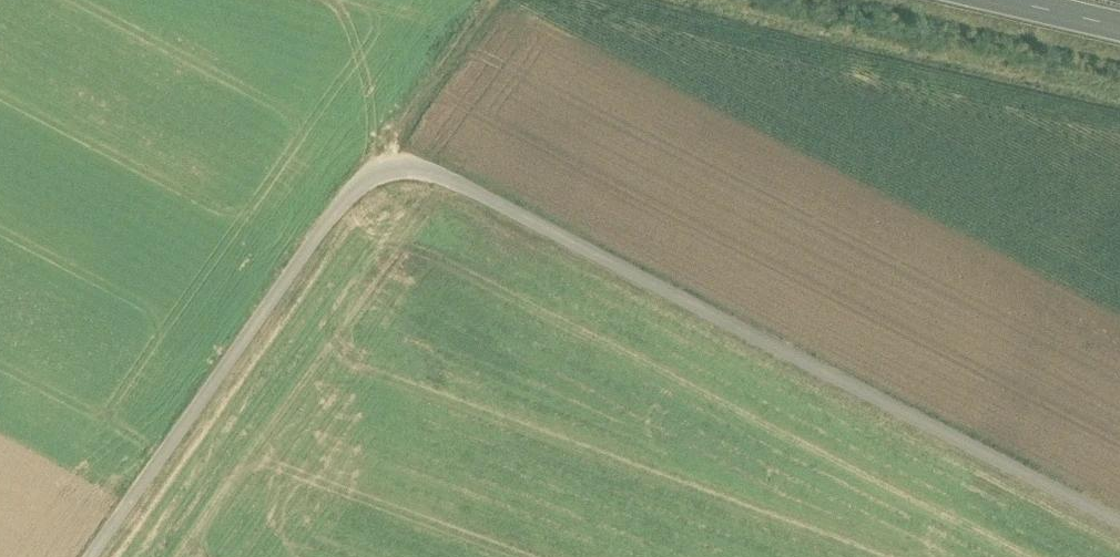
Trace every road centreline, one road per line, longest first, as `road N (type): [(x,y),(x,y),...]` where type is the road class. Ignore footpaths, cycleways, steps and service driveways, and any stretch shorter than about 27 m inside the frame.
road 1 (track): [(1119,524),(427,172),(382,166)]
road 2 (track): [(382,166),(347,193),(92,556)]
road 3 (track): [(498,0),(382,166)]

